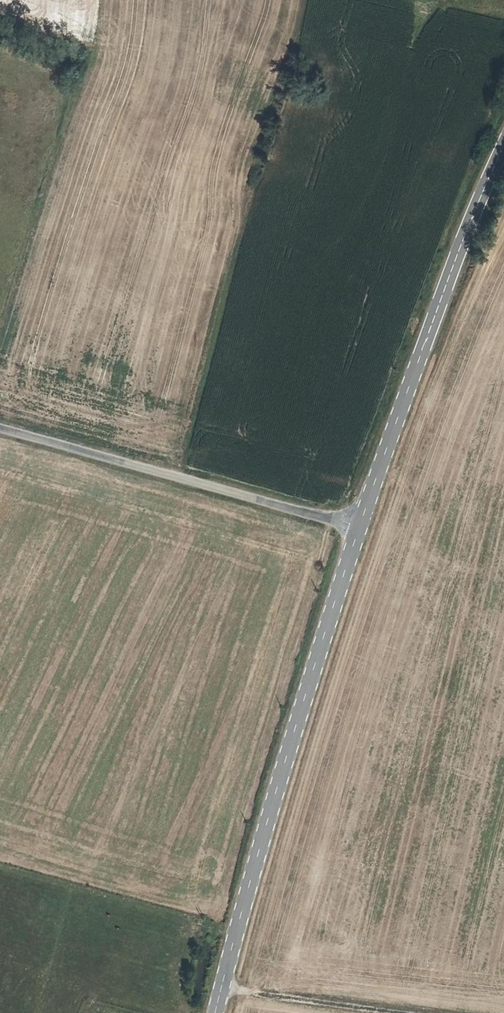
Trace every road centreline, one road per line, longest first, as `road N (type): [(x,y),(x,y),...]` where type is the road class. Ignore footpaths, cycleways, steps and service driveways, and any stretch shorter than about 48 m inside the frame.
road 1 (tertiary): [(213,1012),(360,529)]
road 2 (tertiary): [(360,529),(439,296),(503,137)]
road 3 (unclassified): [(0,429),(360,529)]
road 4 (track): [(218,988),(403,1012)]

